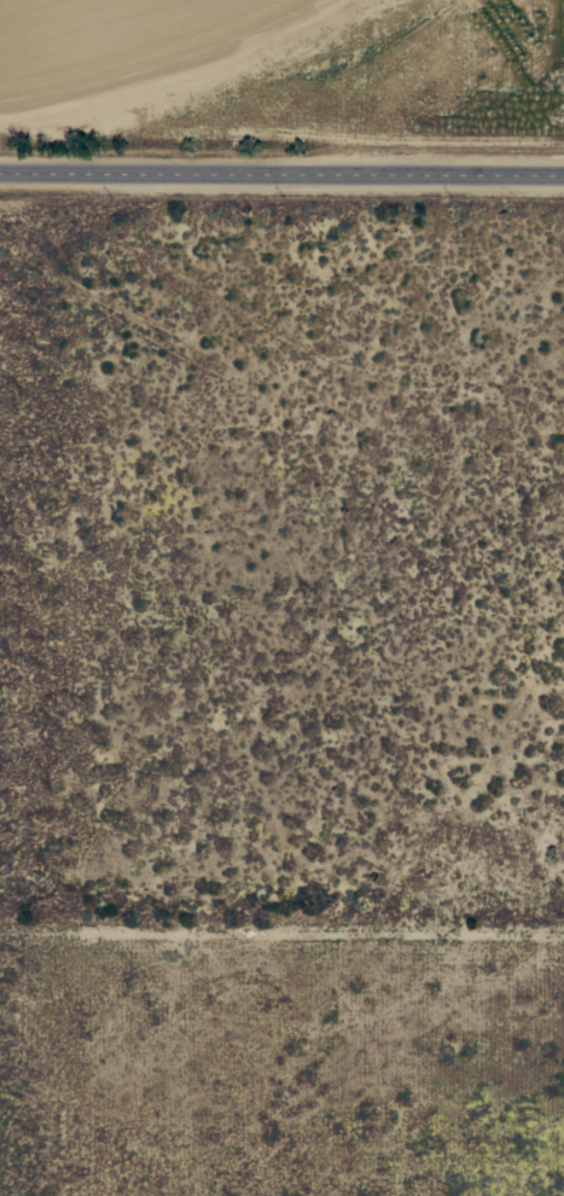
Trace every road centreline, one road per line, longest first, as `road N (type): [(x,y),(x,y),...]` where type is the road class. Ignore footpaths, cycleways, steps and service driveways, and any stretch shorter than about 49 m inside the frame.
road 1 (tertiary): [(0,161),(563,169)]

